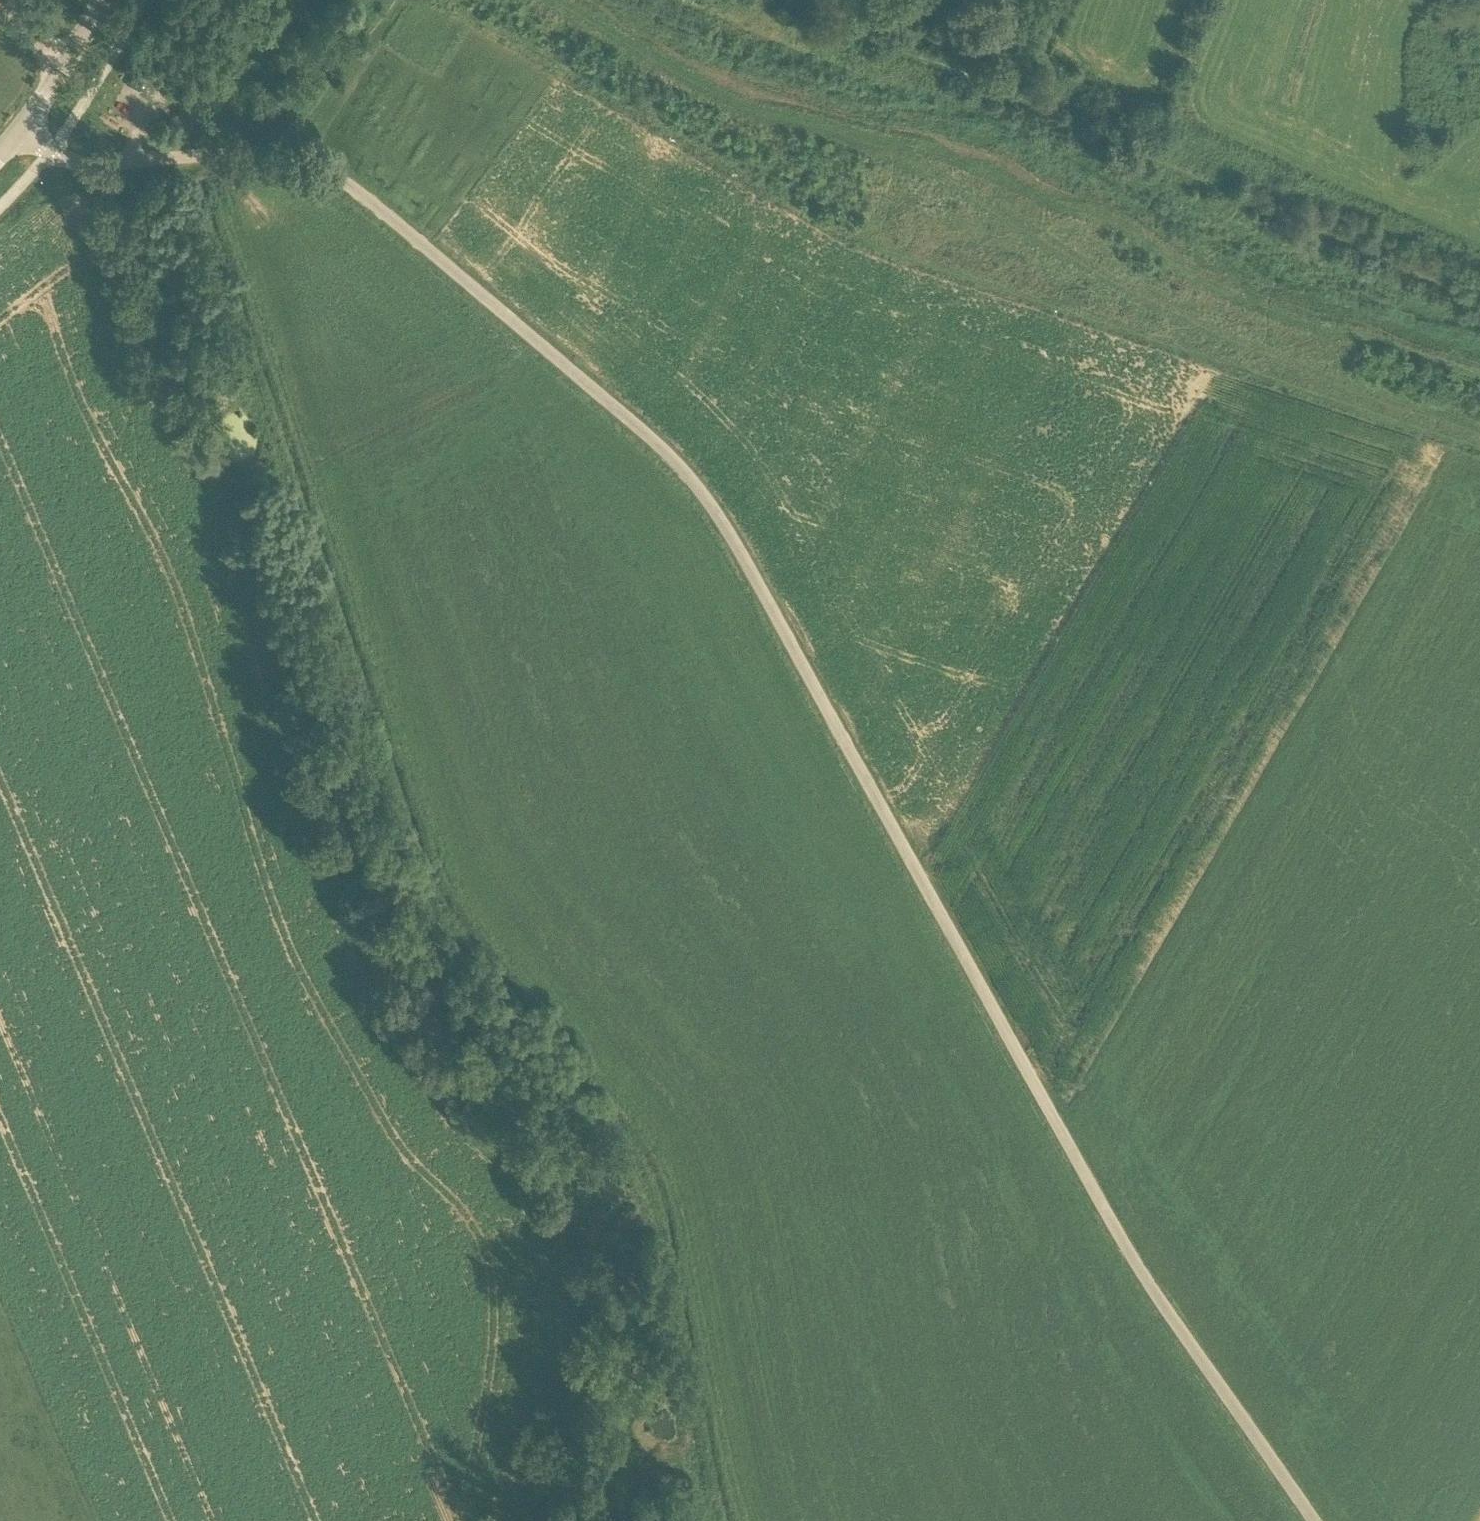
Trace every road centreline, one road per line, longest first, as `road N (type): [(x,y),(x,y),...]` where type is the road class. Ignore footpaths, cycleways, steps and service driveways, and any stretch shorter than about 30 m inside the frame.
road 1 (unclassified): [(1331,1520),(1114,1193),(725,520),(657,431),(607,382),(339,175),(258,157),(78,162),(26,131)]

